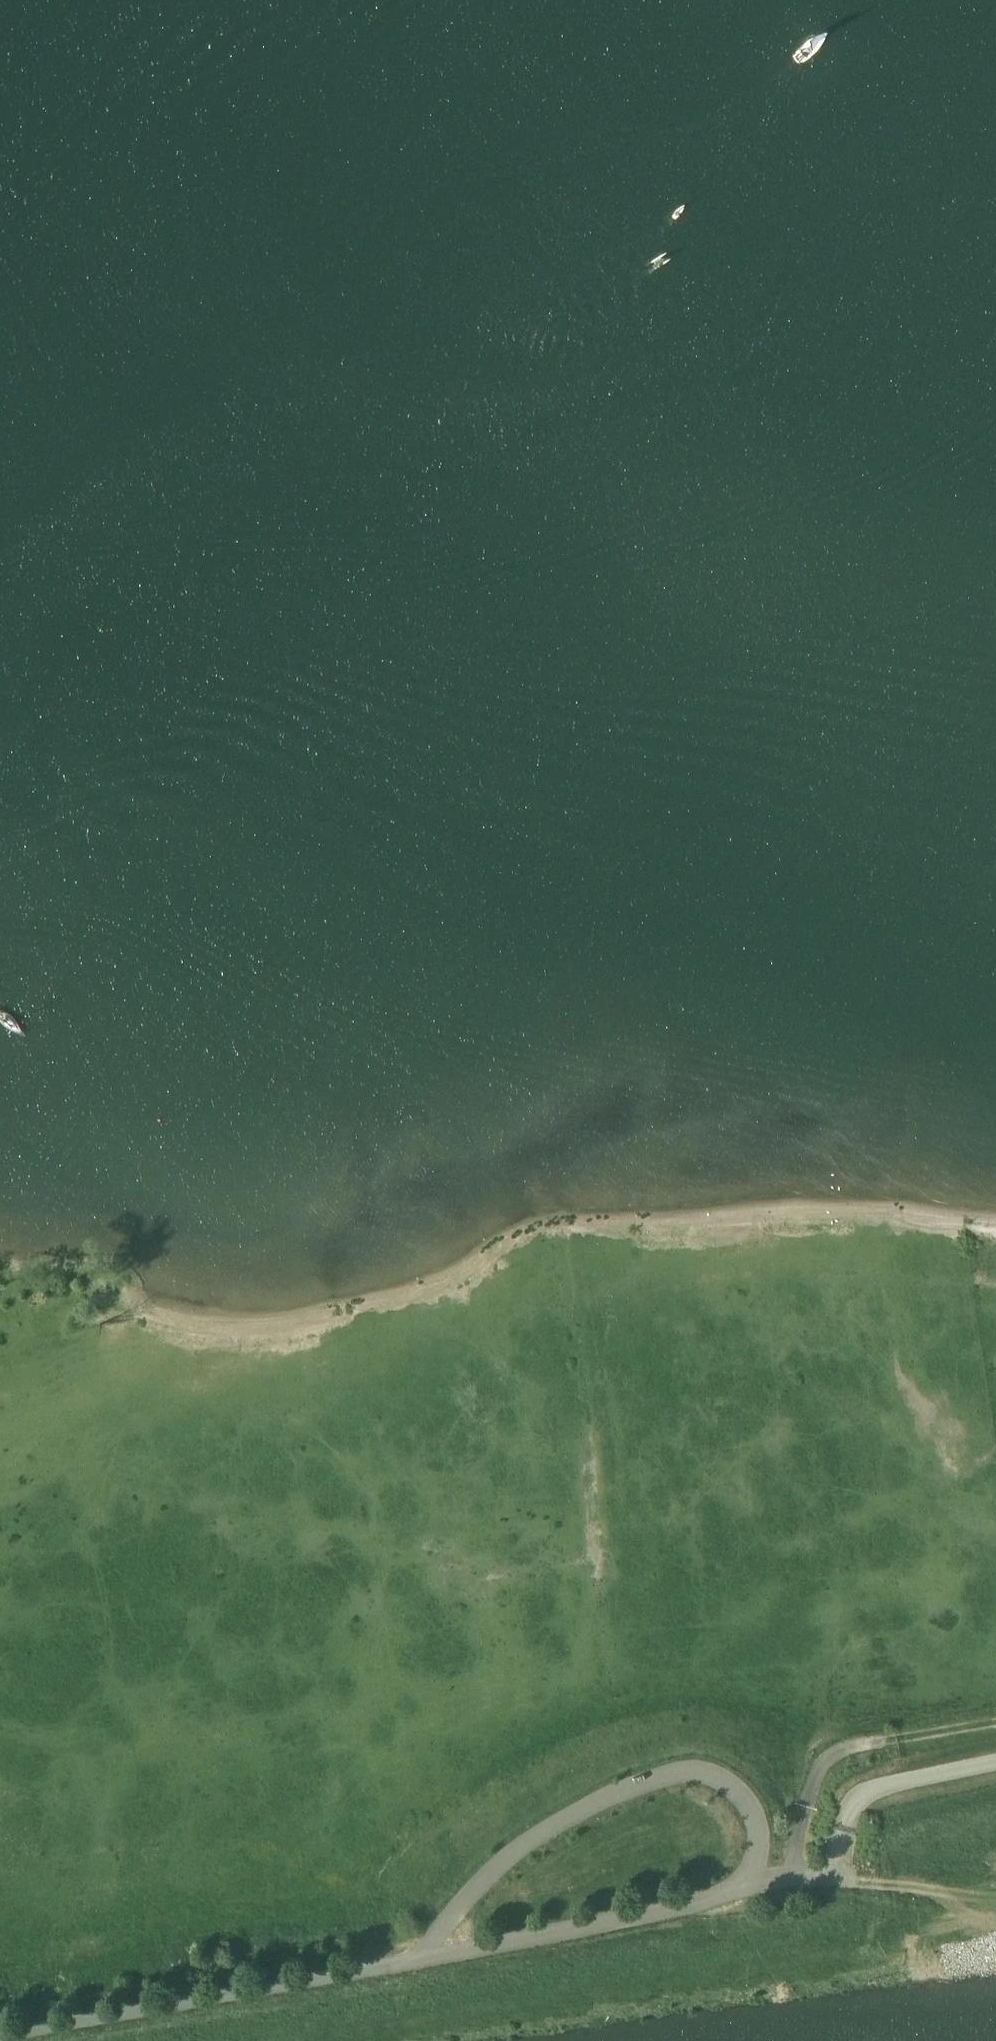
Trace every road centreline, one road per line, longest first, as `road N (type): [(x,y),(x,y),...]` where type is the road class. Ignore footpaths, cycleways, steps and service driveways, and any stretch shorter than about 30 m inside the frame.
road 1 (unclassified): [(421,1954),(443,1921),(540,1825),(677,1769),(714,1773),(755,1817),(758,1842),(737,1880),(673,1903)]
road 2 (unclassified): [(0,2033),(421,1954)]
road 3 (unclassified): [(673,1903),(421,1954)]

